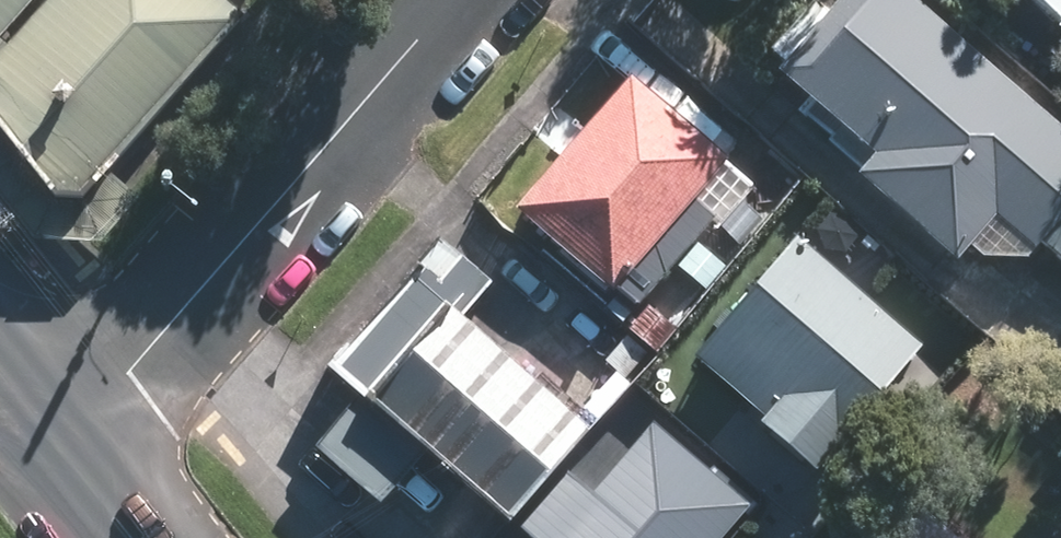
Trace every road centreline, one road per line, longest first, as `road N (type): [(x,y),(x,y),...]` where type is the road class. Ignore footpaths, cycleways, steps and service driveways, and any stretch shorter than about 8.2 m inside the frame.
road 1 (residential): [(453,0),(131,370),(52,440)]
road 2 (secondary): [(52,440),(129,537)]

